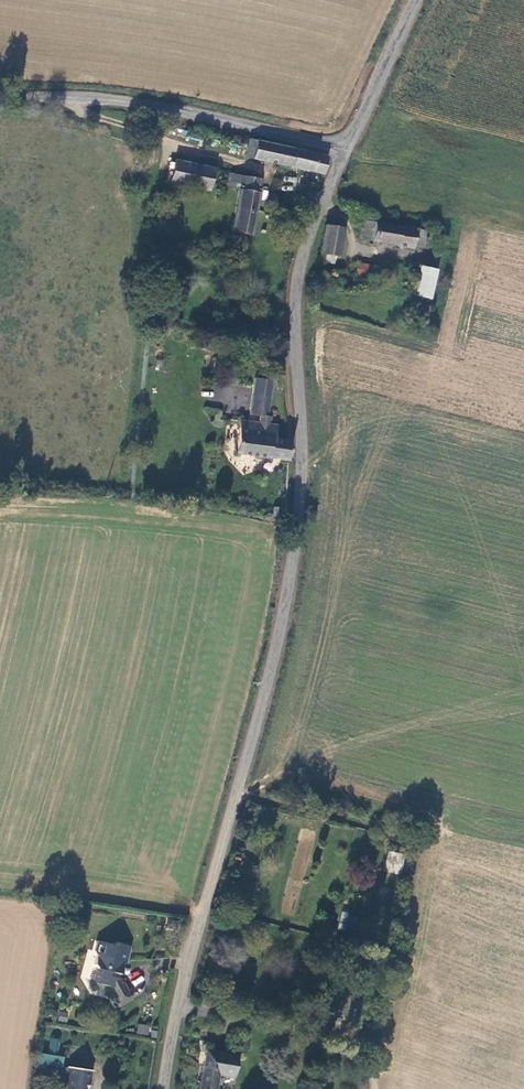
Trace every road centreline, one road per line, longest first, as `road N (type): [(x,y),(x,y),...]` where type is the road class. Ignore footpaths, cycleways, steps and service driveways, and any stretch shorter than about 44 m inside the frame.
road 1 (unclassified): [(347,148),(312,223),(294,304),(302,456),(279,633),(185,975),(164,1088)]
road 2 (unclassified): [(0,94),(137,101),(347,148)]
road 3 (unclassified): [(415,0),(347,148)]

